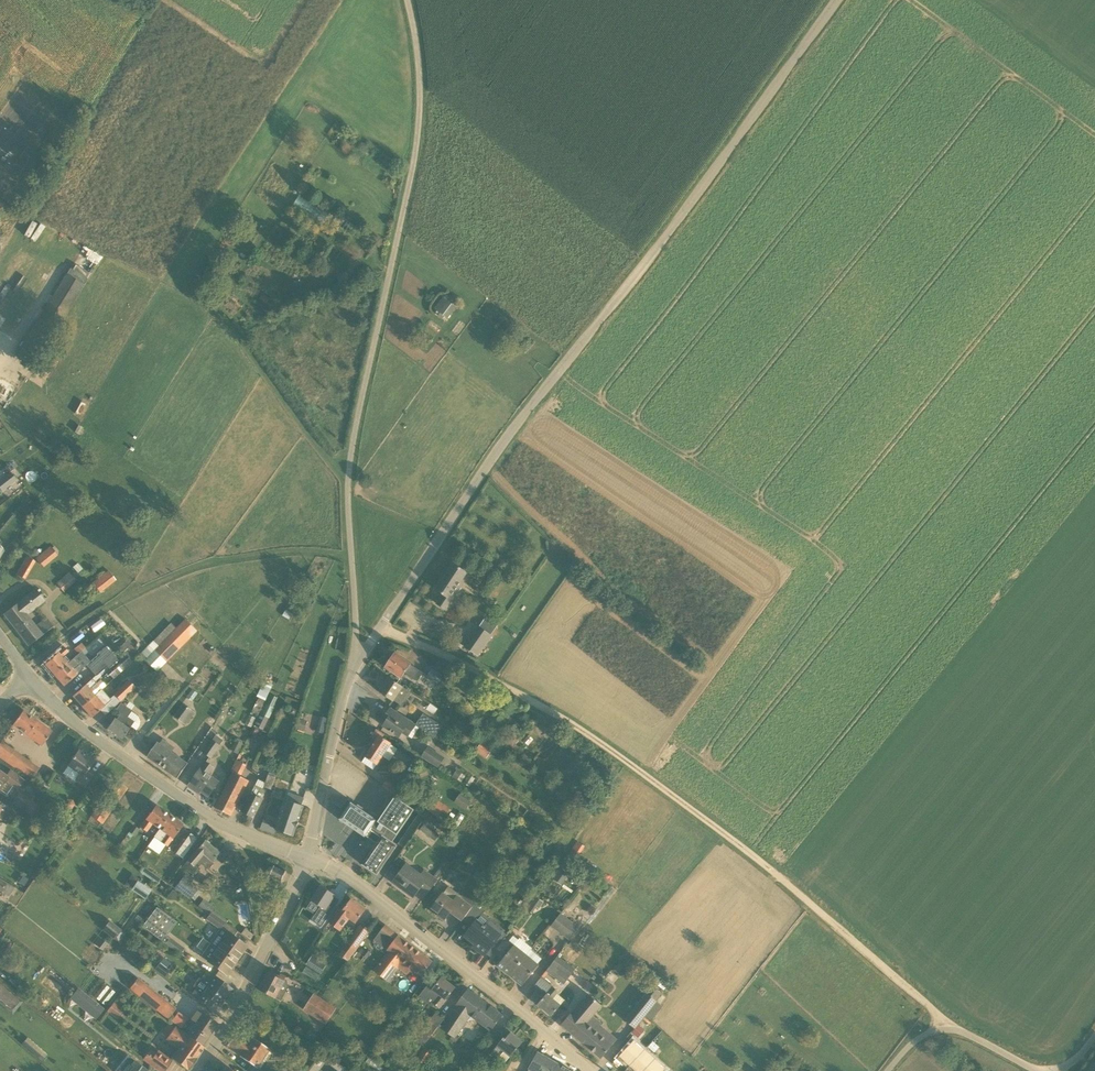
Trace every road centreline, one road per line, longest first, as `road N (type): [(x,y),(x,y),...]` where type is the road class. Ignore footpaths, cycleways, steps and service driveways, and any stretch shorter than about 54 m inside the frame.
road 1 (unclassified): [(363,654),(496,452),(834,0)]
road 2 (track): [(944,1028),(763,862),(629,763),(458,659),(380,629)]
road 3 (unclassified): [(405,0),(420,110),(348,460),(355,649),(363,654)]
road 4 (unclassified): [(593,1070),(349,879),(309,857)]
road 5 (tertiary): [(309,857),(192,806),(29,678)]
road 6 (track): [(348,478),(233,328),(165,279)]
road 7 (unclassified): [(888,1070),(918,1038),(944,1028),(1050,1070),(1094,1036)]
road 8 (tertiary): [(199,1070),(309,857)]
road 9 (unclassified): [(309,857),(337,716),(363,654)]

